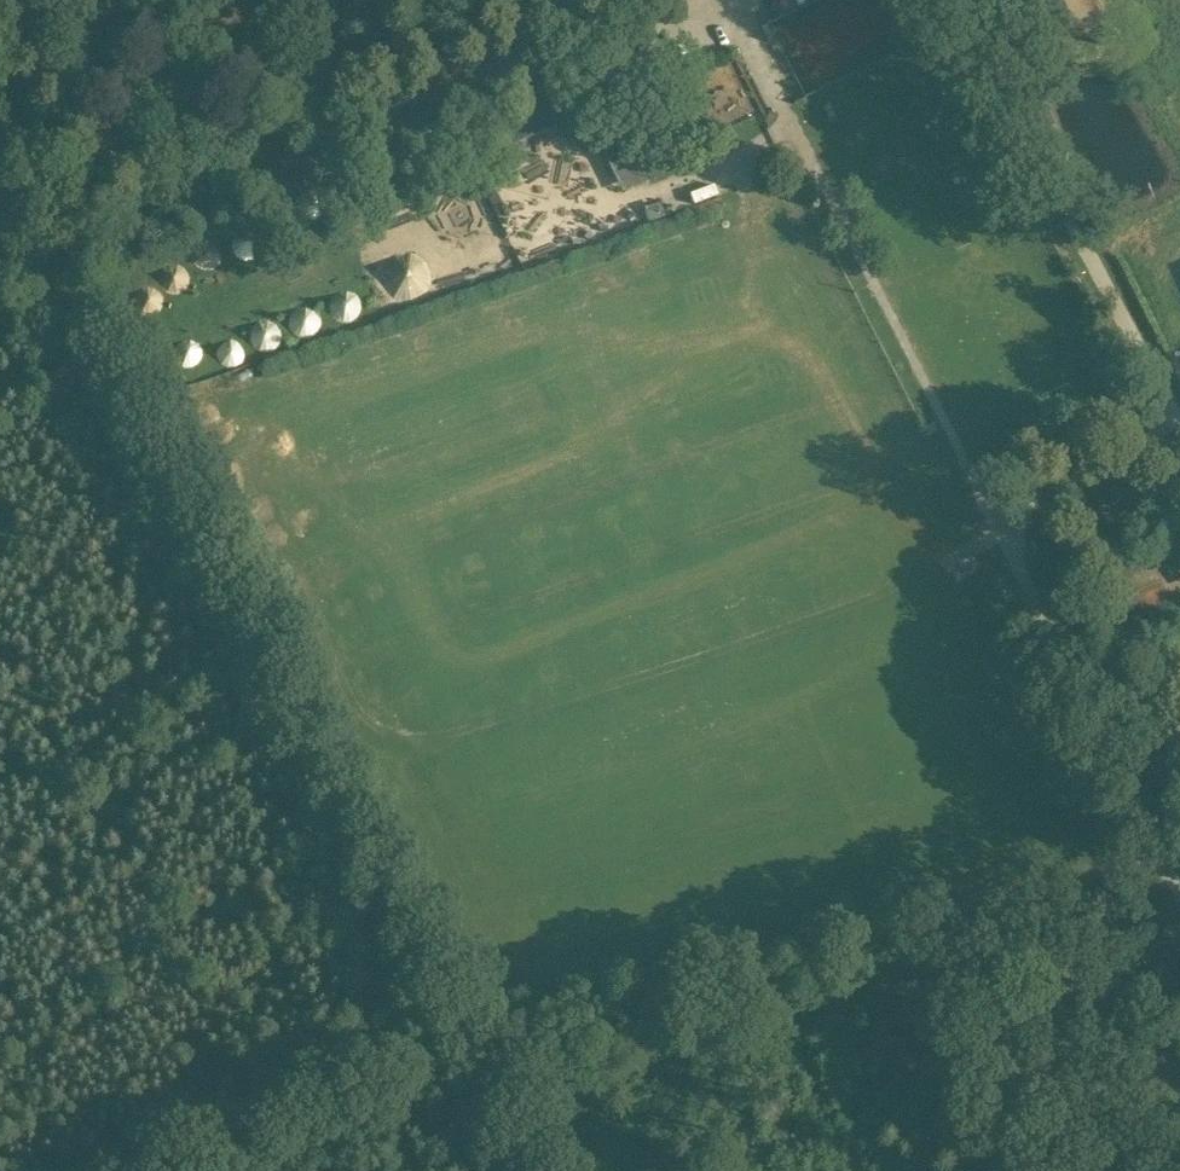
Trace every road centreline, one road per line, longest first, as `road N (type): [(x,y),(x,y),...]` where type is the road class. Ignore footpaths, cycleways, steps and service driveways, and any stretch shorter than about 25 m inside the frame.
road 1 (track): [(1179,899),(1014,565),(1009,537),(1019,511),(1044,491),(1178,434)]
road 2 (track): [(78,262),(123,237),(505,84)]

